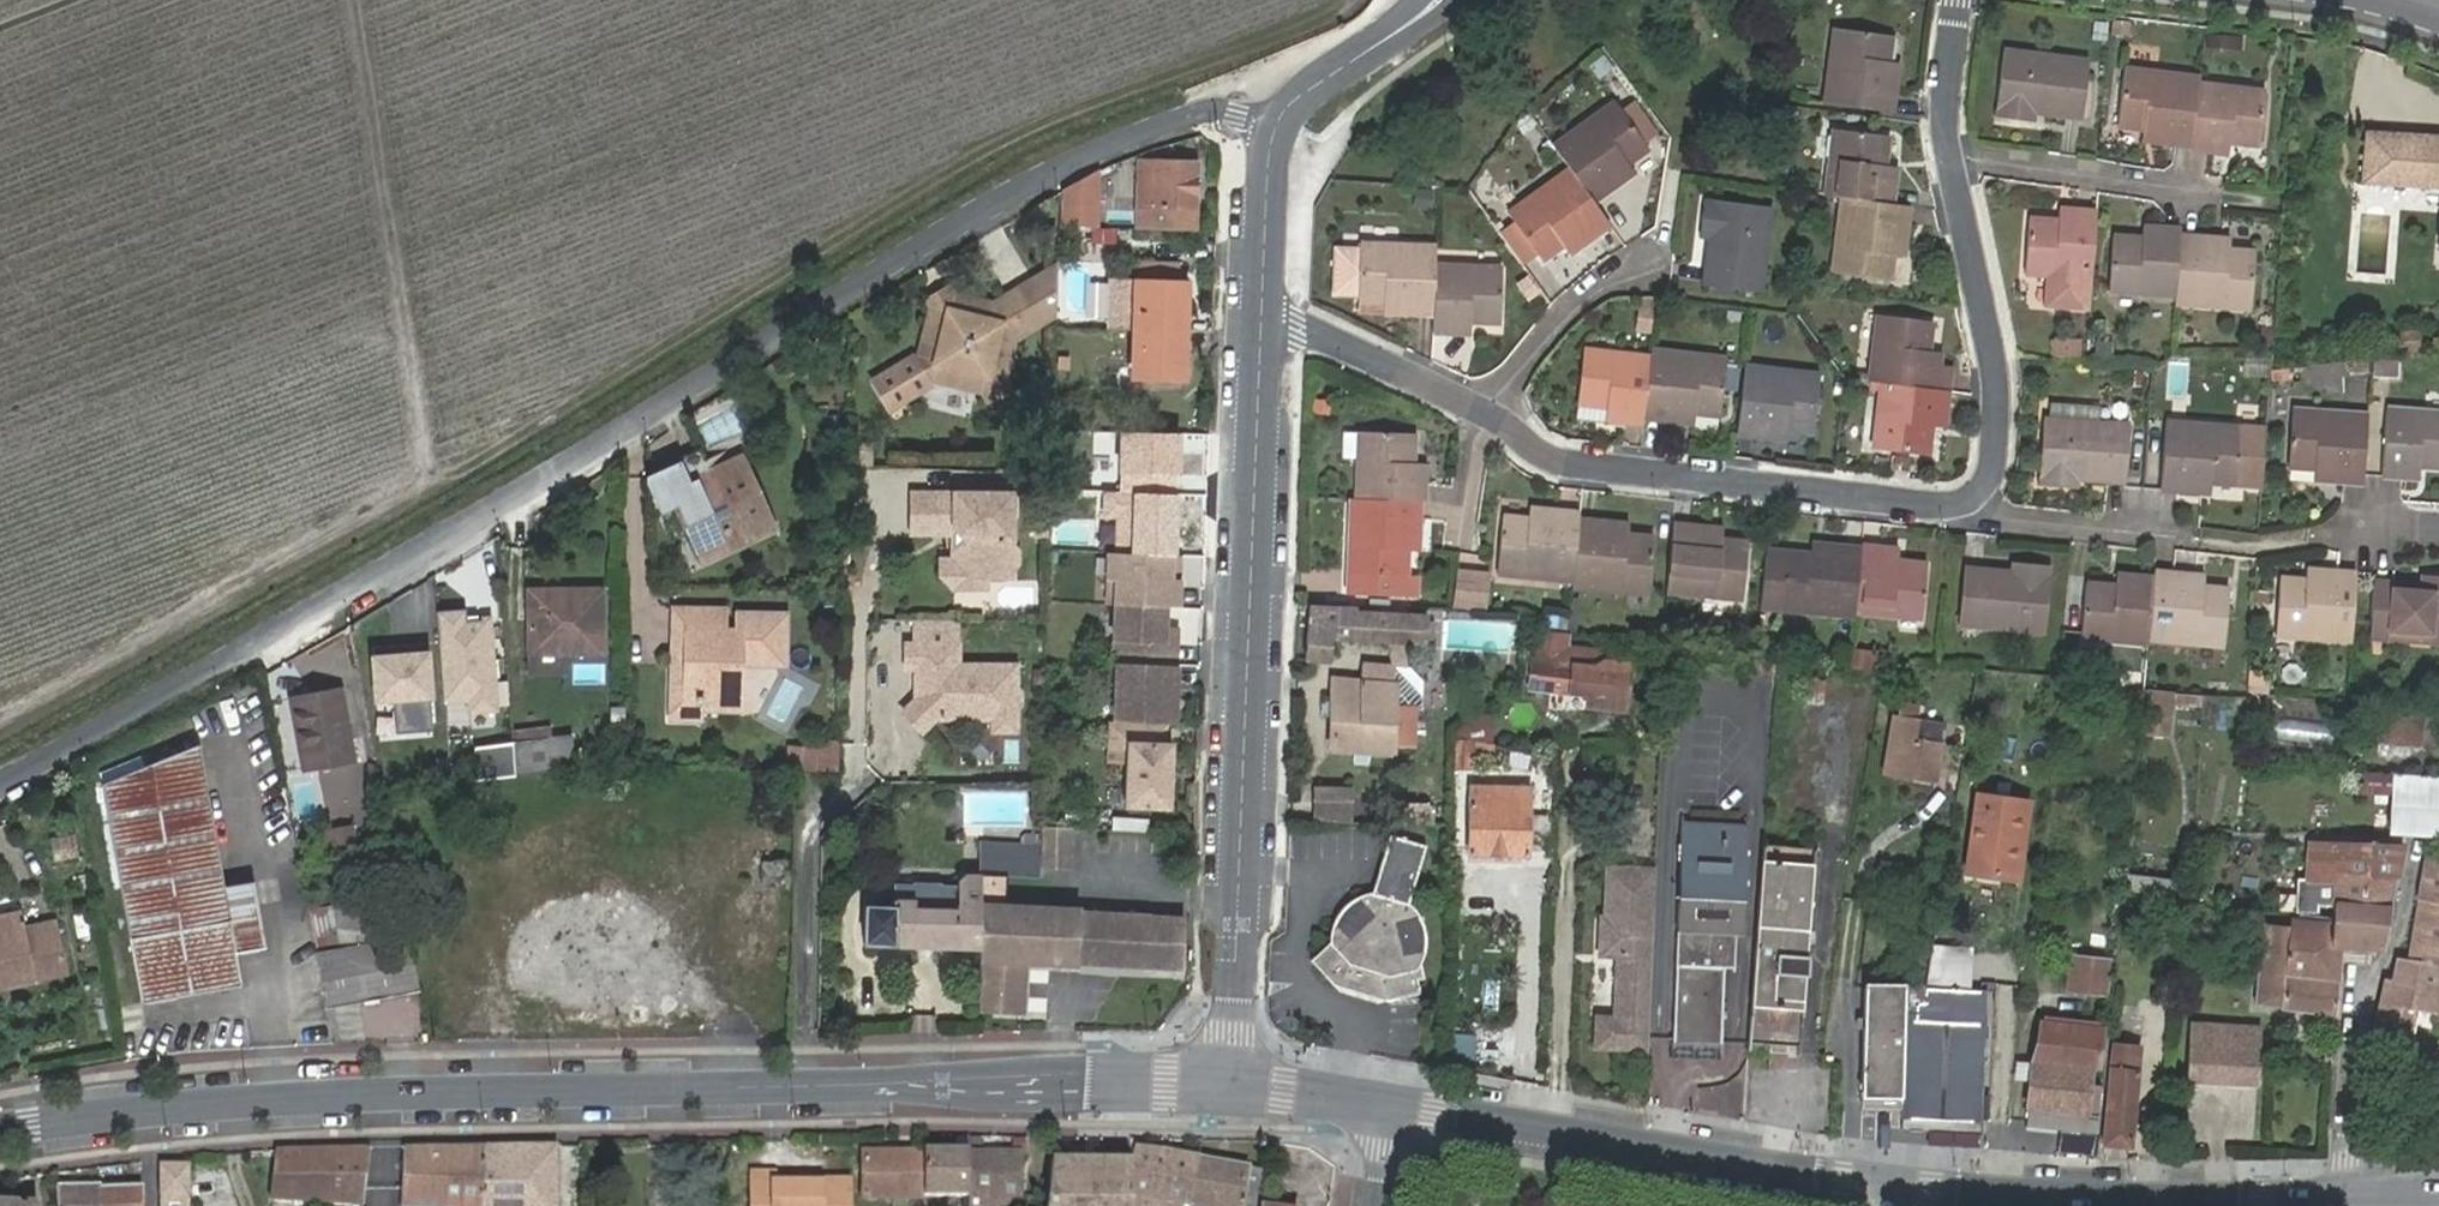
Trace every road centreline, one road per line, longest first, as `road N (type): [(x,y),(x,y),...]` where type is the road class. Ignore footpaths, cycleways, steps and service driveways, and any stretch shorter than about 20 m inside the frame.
road 1 (track): [(0,724),(429,485),(998,141),(1345,0)]
road 2 (residential): [(1285,123),(1204,112),(1027,190),(375,579),(0,786)]
road 3 (residential): [(1266,314),(1482,410),(1576,467),(1977,510),(1996,439),(1994,373),(1945,134),(1959,0)]
road 4 (primary): [(1238,1090),(457,1092),(239,1103),(0,1132)]
road 5 (residential): [(1266,314),(1238,1090)]
road 6 (track): [(429,485),(348,0)]
road 7 (primary): [(1877,1186),(1394,1108)]
road 8 (primary): [(2347,1199),(1877,1186)]
road 9 (residential): [(2347,1199),(2350,1039),(2363,988),(2395,949),(2415,851)]
road 10 (residential): [(1438,0),(1313,90),(1285,123)]
road 11 (residential): [(1285,123),(1272,158),(1266,314)]
road 12 (primary): [(1394,1108),(1238,1090)]
road 13 (residential): [(2305,538),(2438,523)]

